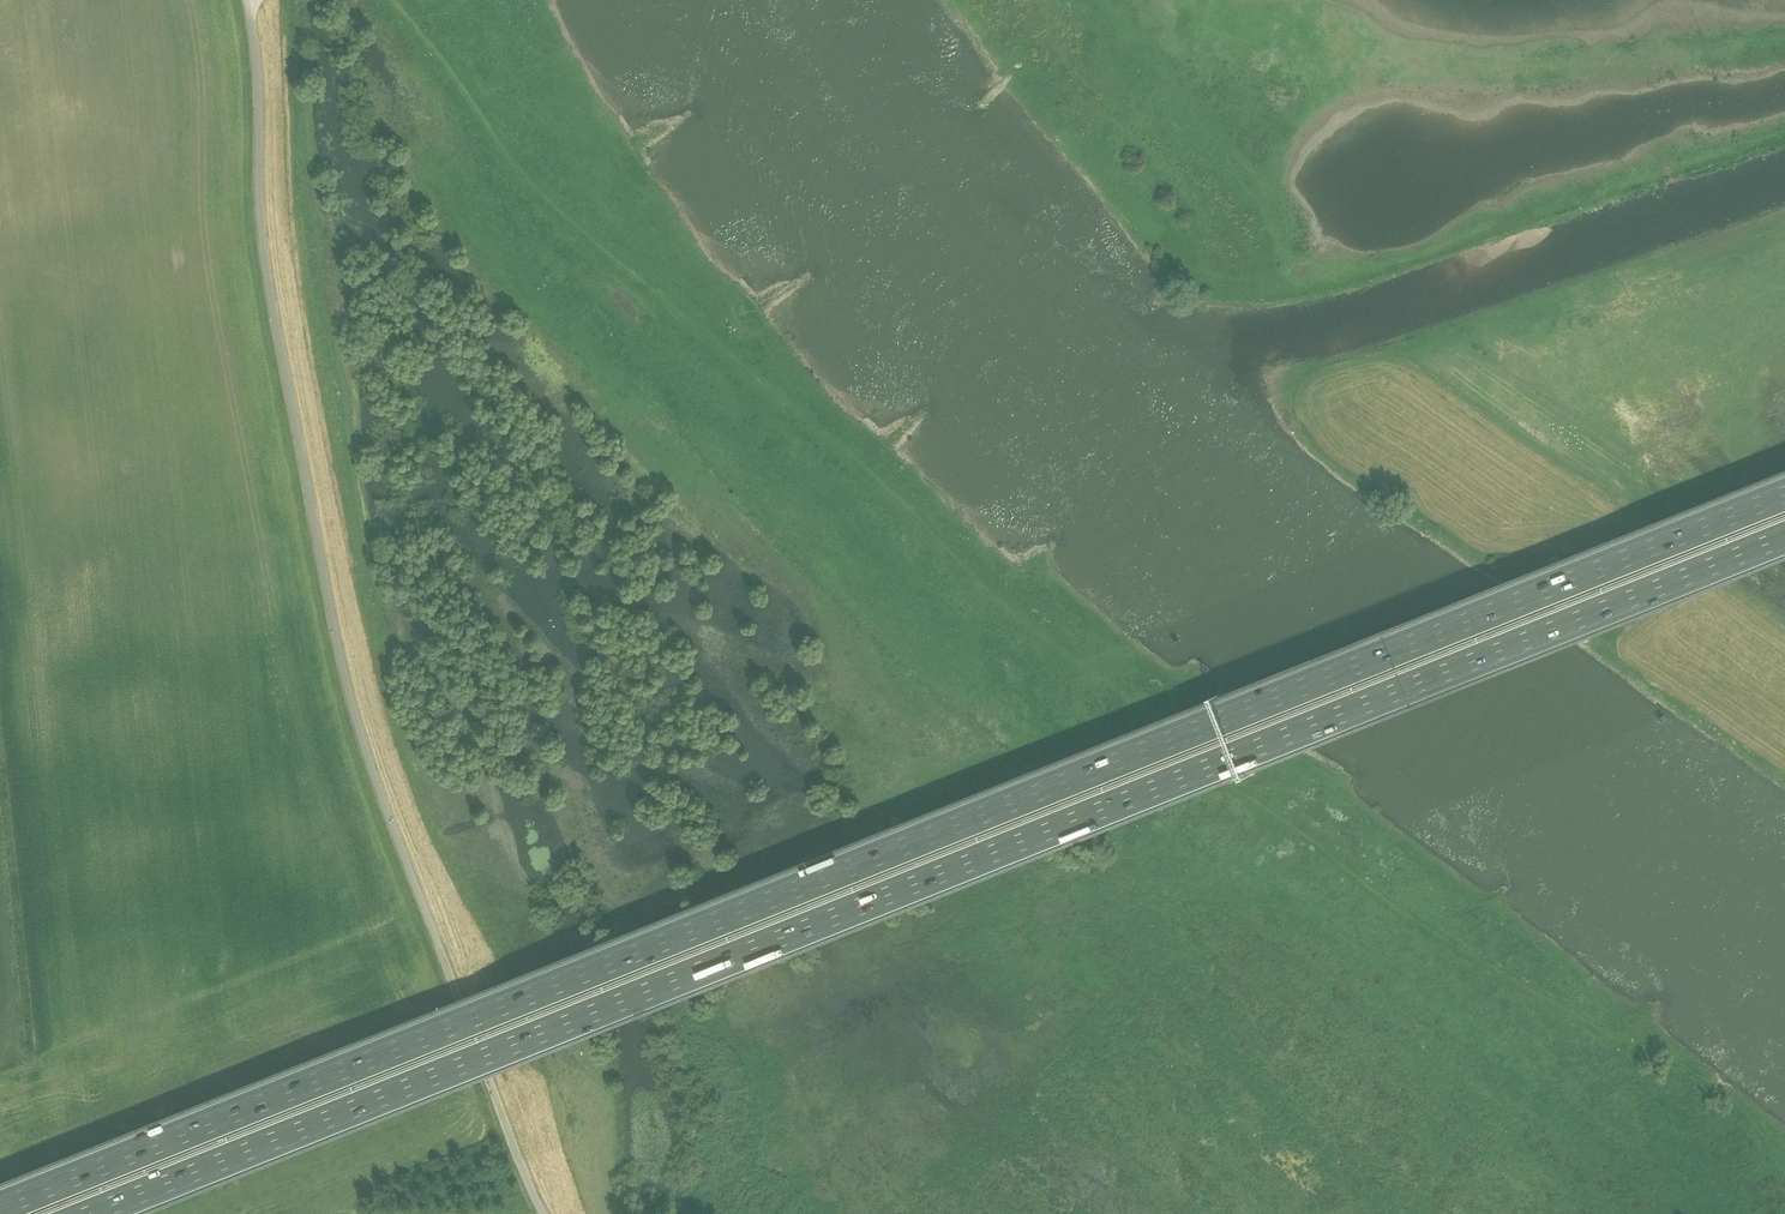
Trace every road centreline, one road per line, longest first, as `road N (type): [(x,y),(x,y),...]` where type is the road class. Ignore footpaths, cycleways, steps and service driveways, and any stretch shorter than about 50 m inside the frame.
road 1 (motorway): [(1784,493),(0,1208)]
road 2 (motorway): [(88,1213),(1784,535)]
road 3 (unclassified): [(544,1213),(363,745),(341,665),(261,221),(248,0)]
road 4 (track): [(395,0),(509,151),(927,527),(977,584),(1139,703)]

